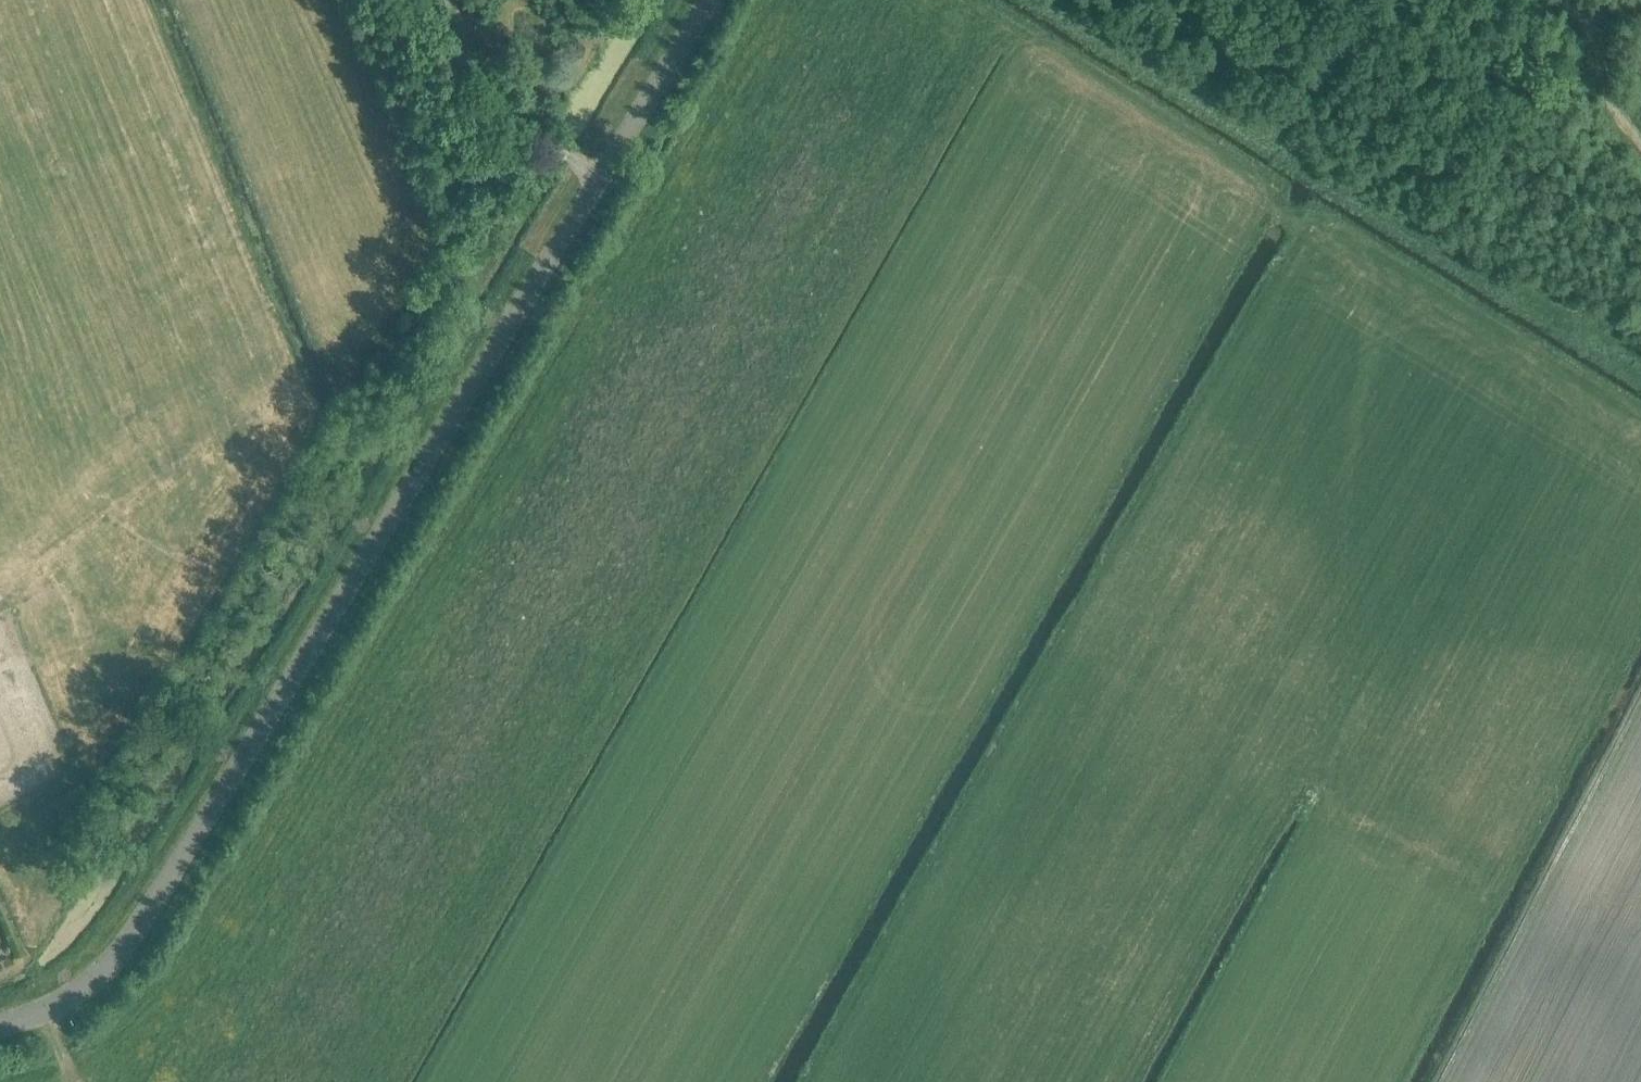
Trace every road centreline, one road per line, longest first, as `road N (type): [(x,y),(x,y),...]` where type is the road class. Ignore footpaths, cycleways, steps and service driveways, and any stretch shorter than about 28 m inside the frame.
road 1 (unclassified): [(0,1025),(87,986),(160,905),(717,0)]

